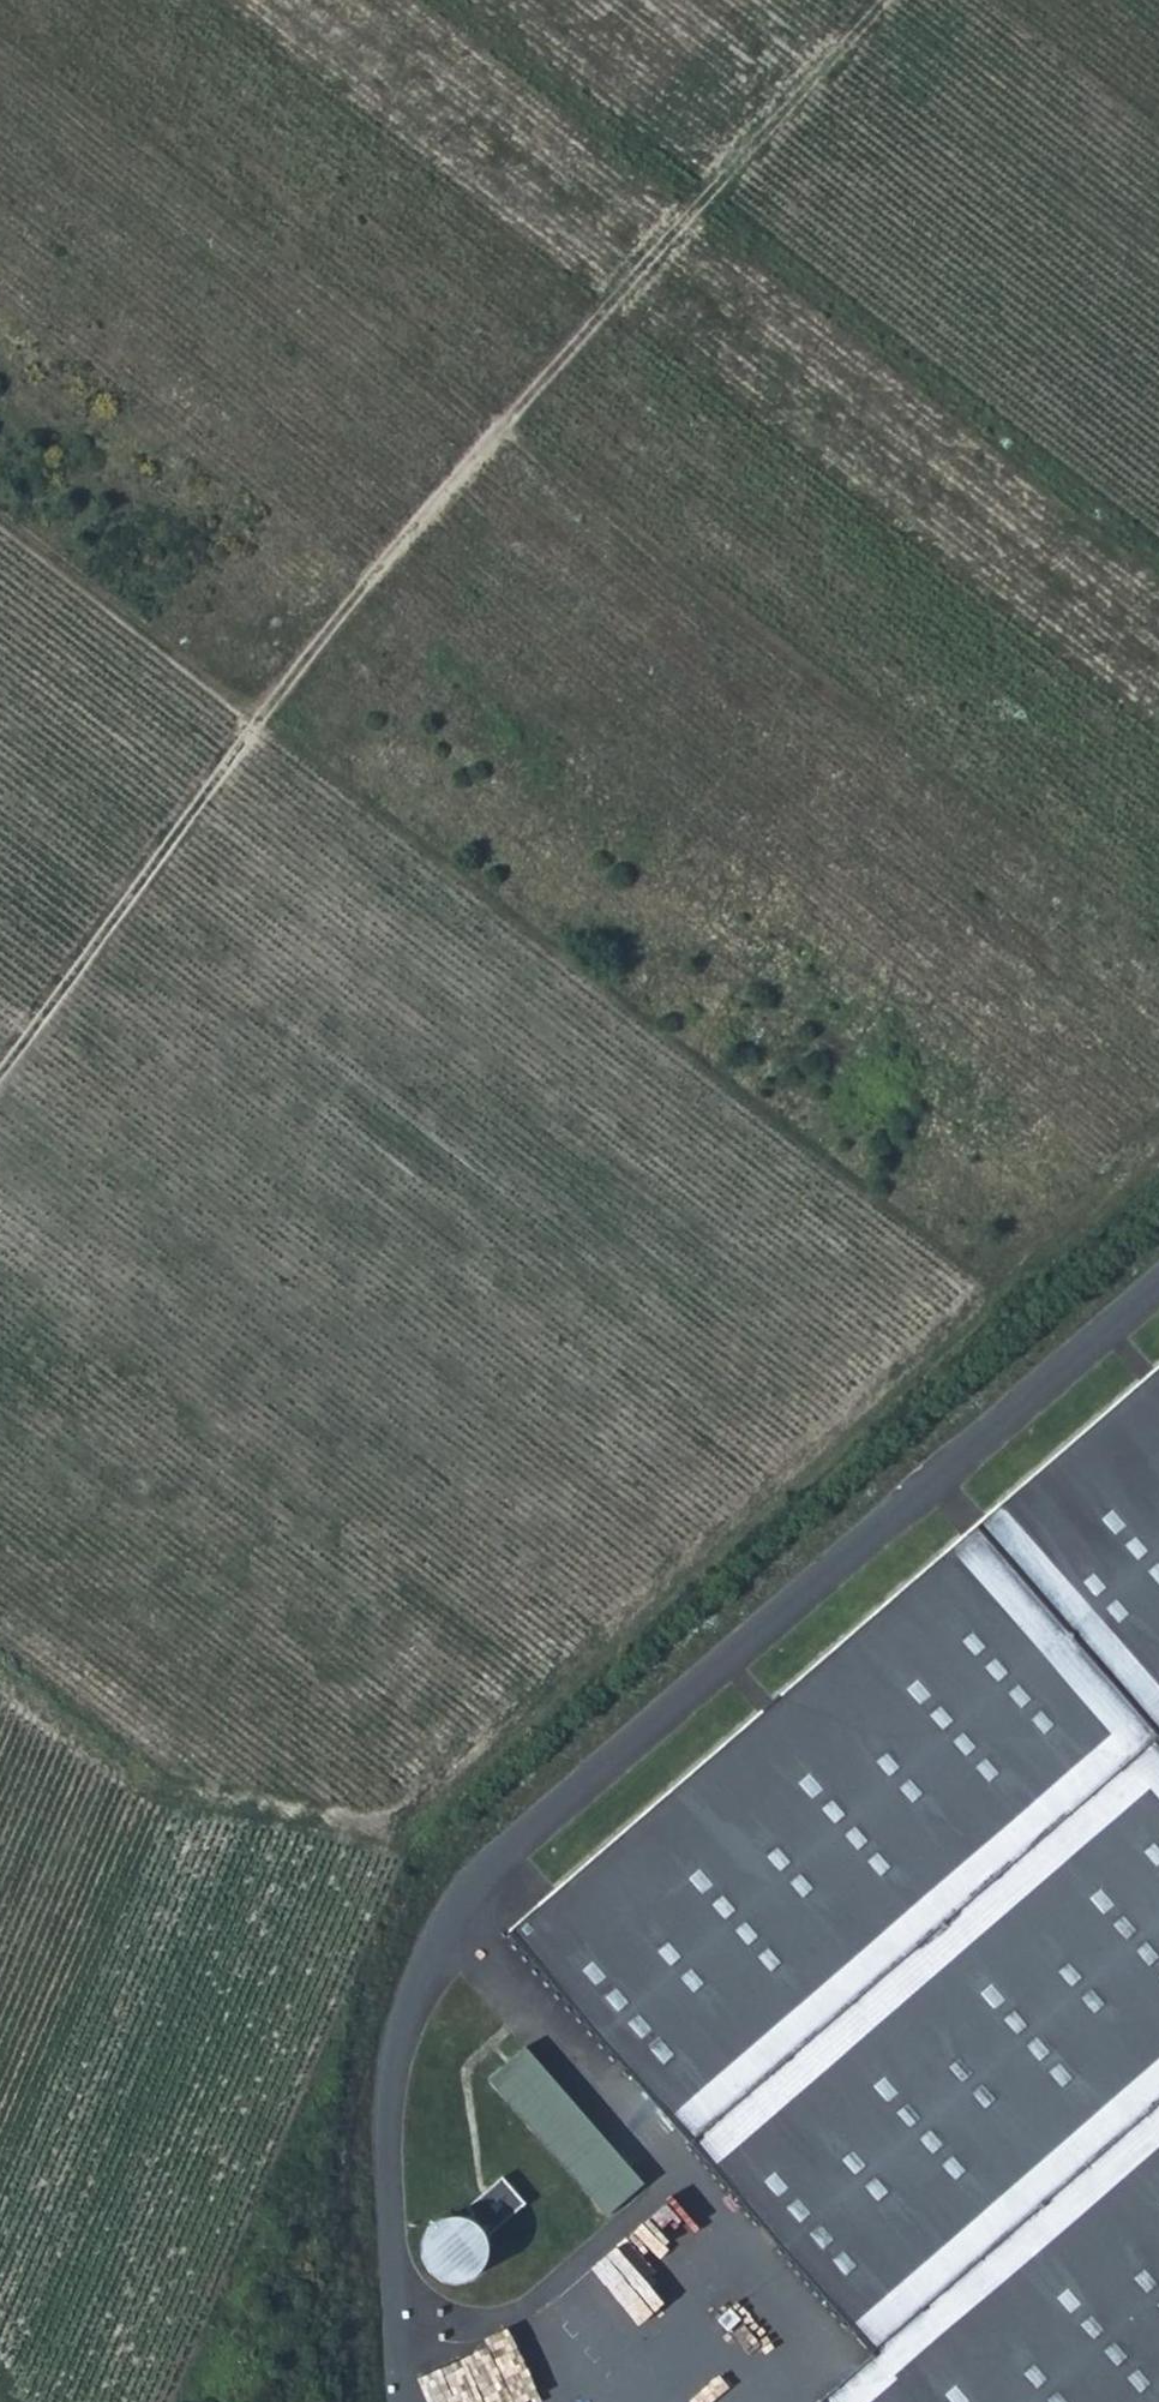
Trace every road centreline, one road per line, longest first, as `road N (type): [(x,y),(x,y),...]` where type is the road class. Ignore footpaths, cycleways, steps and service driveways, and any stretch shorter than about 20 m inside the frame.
road 1 (track): [(0,1696),(107,1777),(384,1840),(1158,1134)]
road 2 (track): [(0,1082),(265,711),(598,319),(891,0)]

